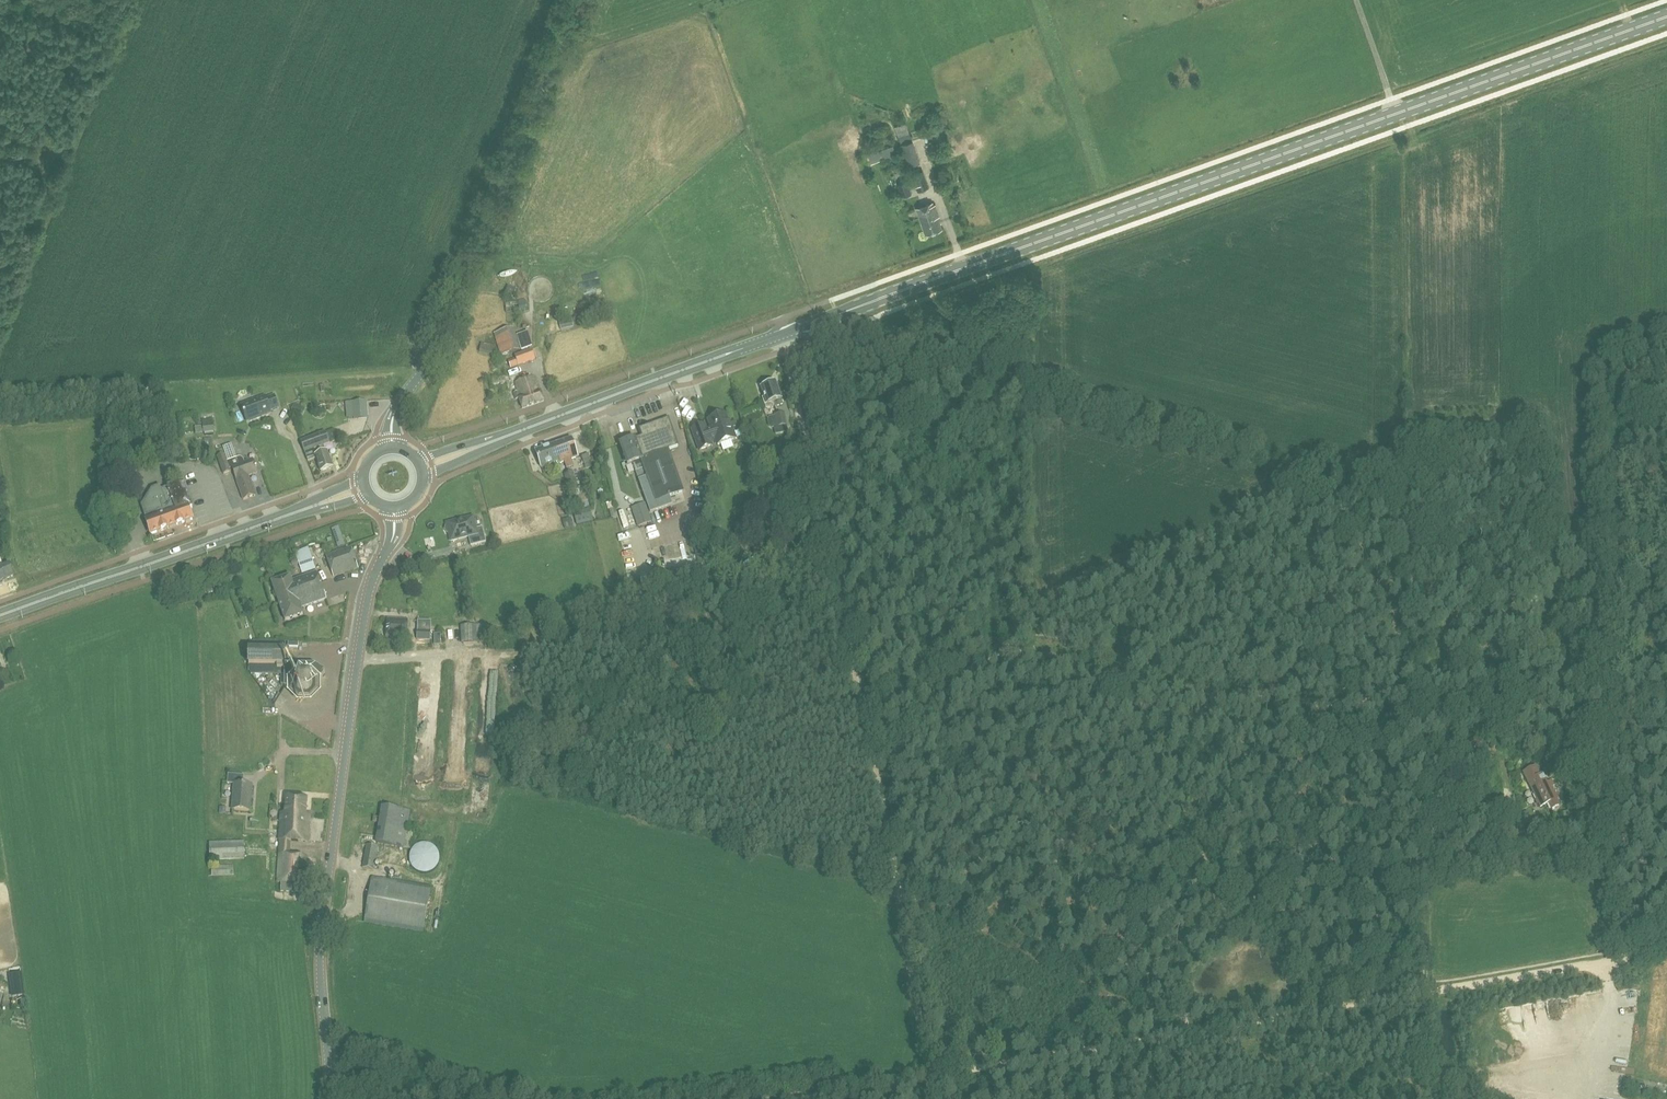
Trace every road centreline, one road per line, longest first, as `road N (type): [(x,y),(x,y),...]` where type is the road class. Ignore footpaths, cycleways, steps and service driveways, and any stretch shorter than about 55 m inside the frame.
road 1 (primary): [(509,436),(1666,17)]
road 2 (track): [(1666,940),(1591,966),(791,1098)]
road 3 (track): [(928,1098),(875,761),(782,333)]
road 4 (tertiary): [(329,1098),(323,906),(368,594),(387,551)]
road 5 (tertiary): [(401,400),(441,340),(576,0)]
road 6 (primary): [(0,614),(296,511)]
road 7 (track): [(1357,1098),(1428,1060),(1440,992)]

